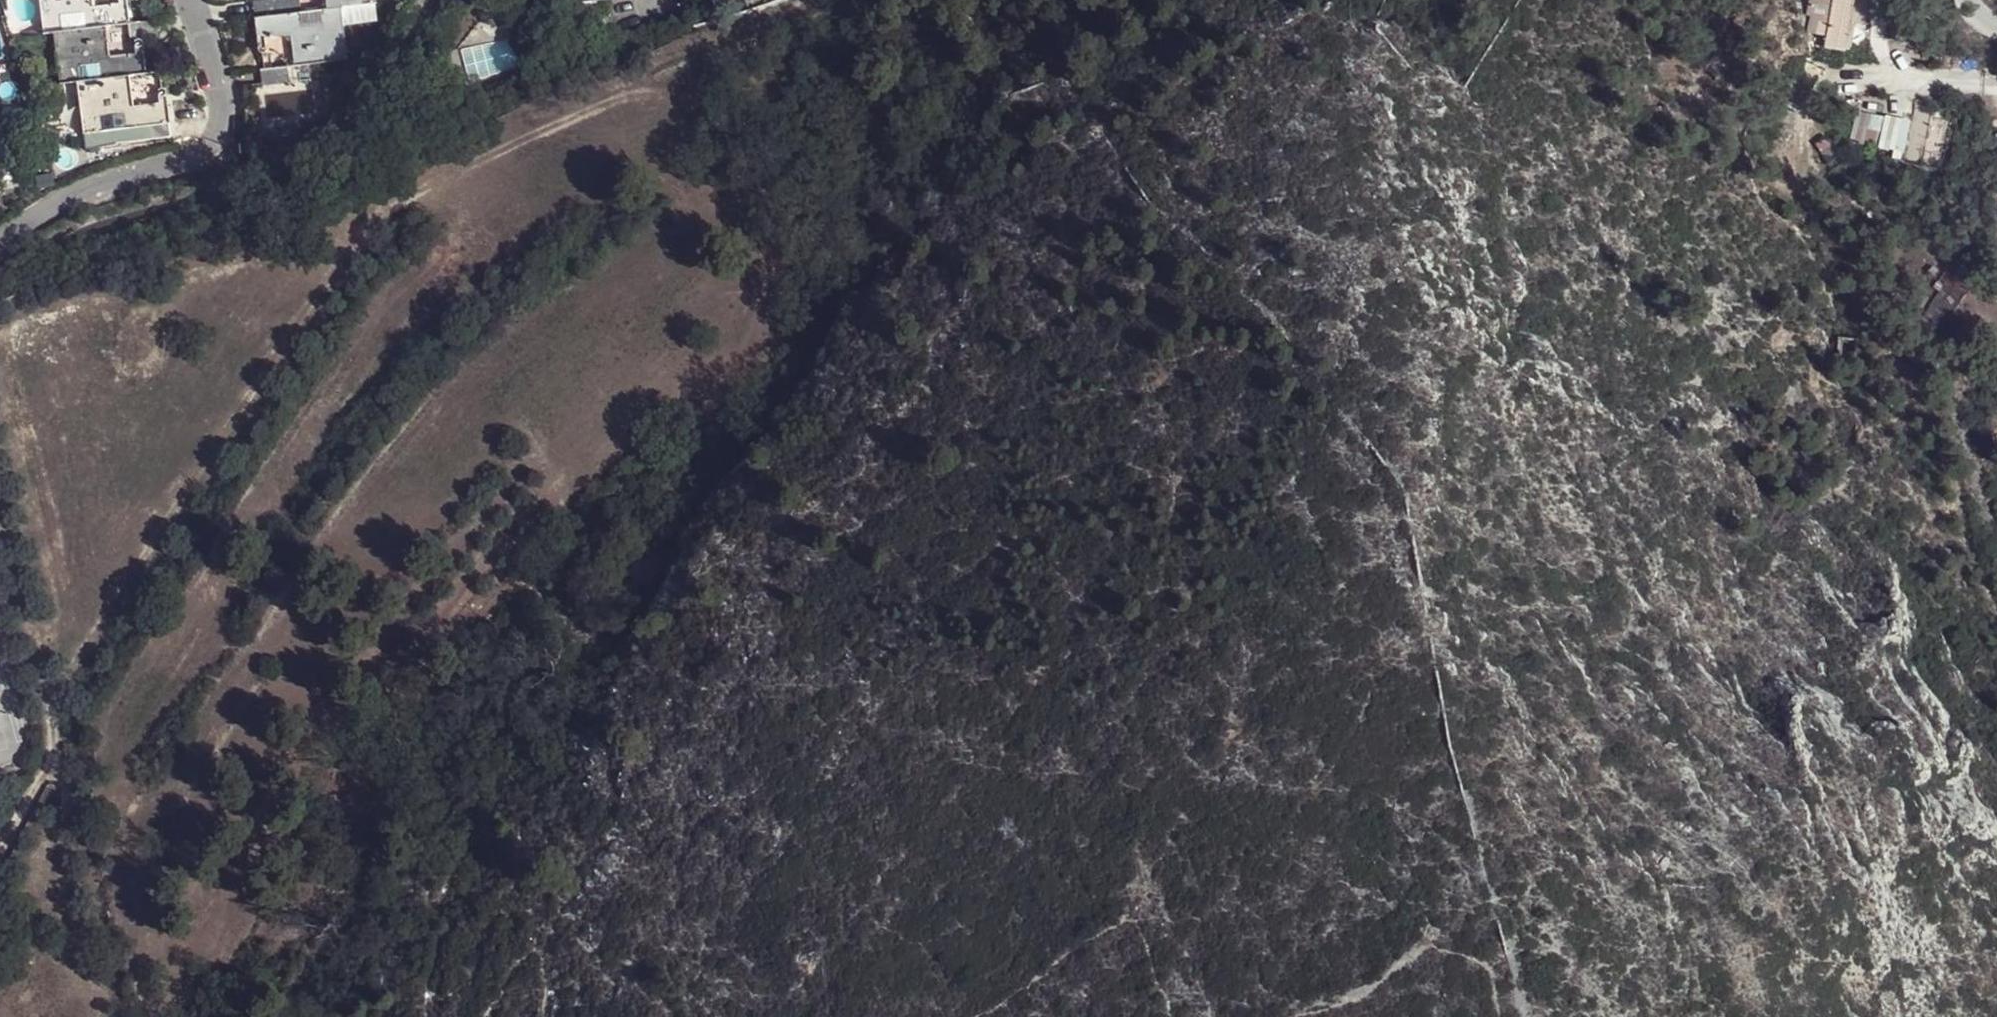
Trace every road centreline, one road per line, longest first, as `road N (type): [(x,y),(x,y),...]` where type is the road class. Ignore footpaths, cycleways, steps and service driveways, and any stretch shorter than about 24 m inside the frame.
road 1 (residential): [(191,0),(222,104),(217,138),(194,158),(94,182),(0,238)]

